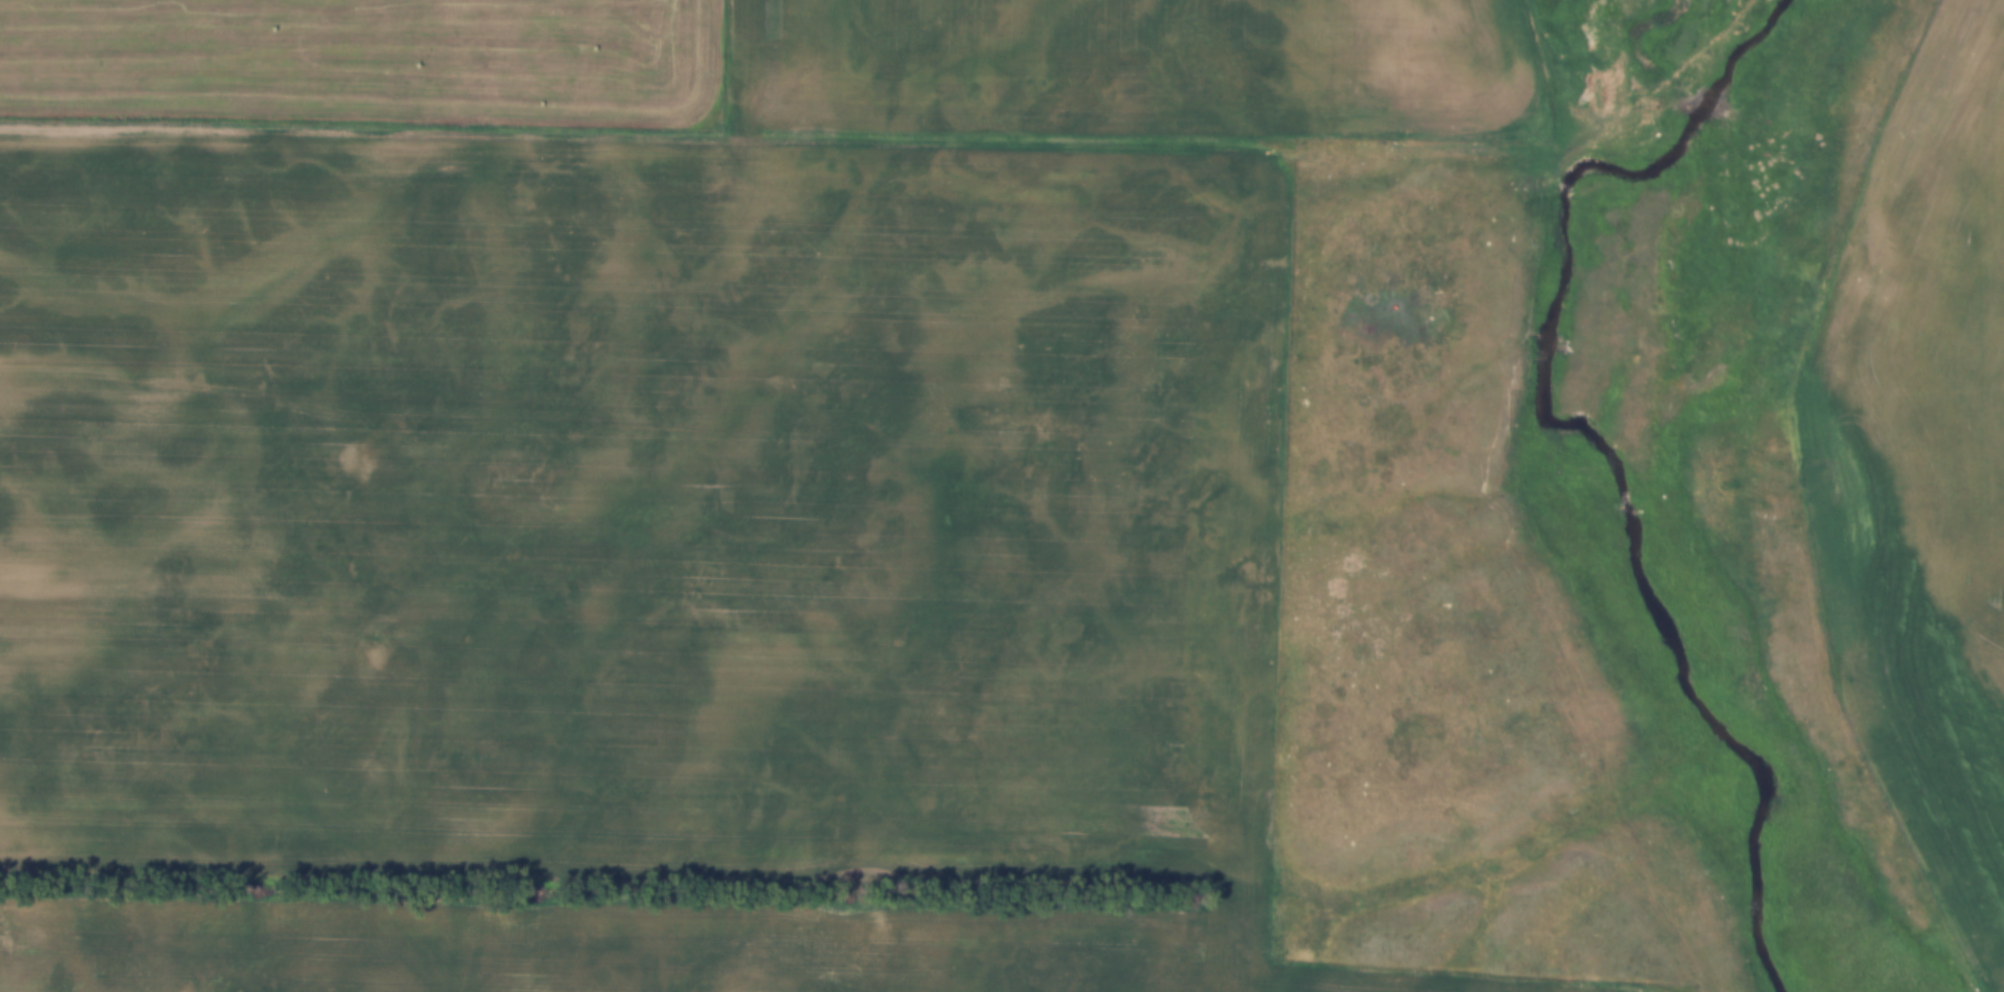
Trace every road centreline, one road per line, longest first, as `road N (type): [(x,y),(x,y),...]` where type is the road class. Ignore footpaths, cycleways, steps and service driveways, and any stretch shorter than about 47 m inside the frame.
road 1 (track): [(730,133),(0,121)]

